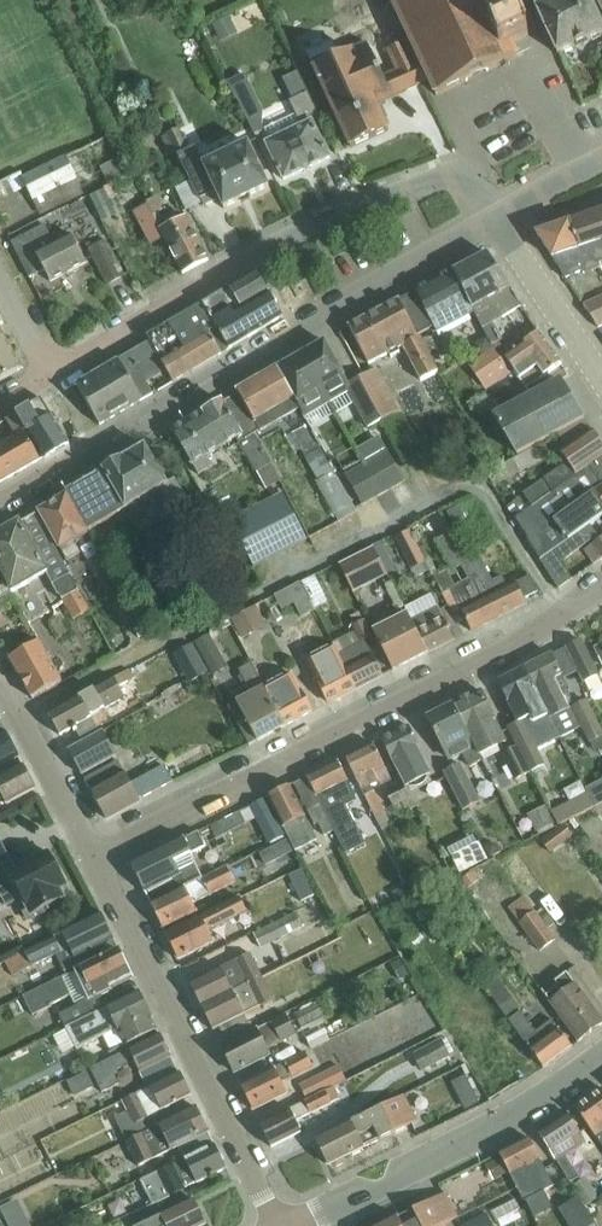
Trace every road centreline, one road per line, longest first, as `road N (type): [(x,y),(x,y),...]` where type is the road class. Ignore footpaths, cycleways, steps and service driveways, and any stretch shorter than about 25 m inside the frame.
road 1 (unclassified): [(0,509),(505,223)]
road 2 (unclassified): [(90,848),(601,585)]
road 3 (unclassified): [(505,223),(473,182),(437,175),(249,253),(56,363)]
road 4 (residential): [(279,1225),(90,848)]
road 5 (tertiary): [(291,1225),(386,1187),(601,1056)]
road 6 (residential): [(90,848),(0,682)]
road 7 (tertiary): [(601,370),(505,223)]
road 8 (unclassified): [(56,363),(0,255)]

